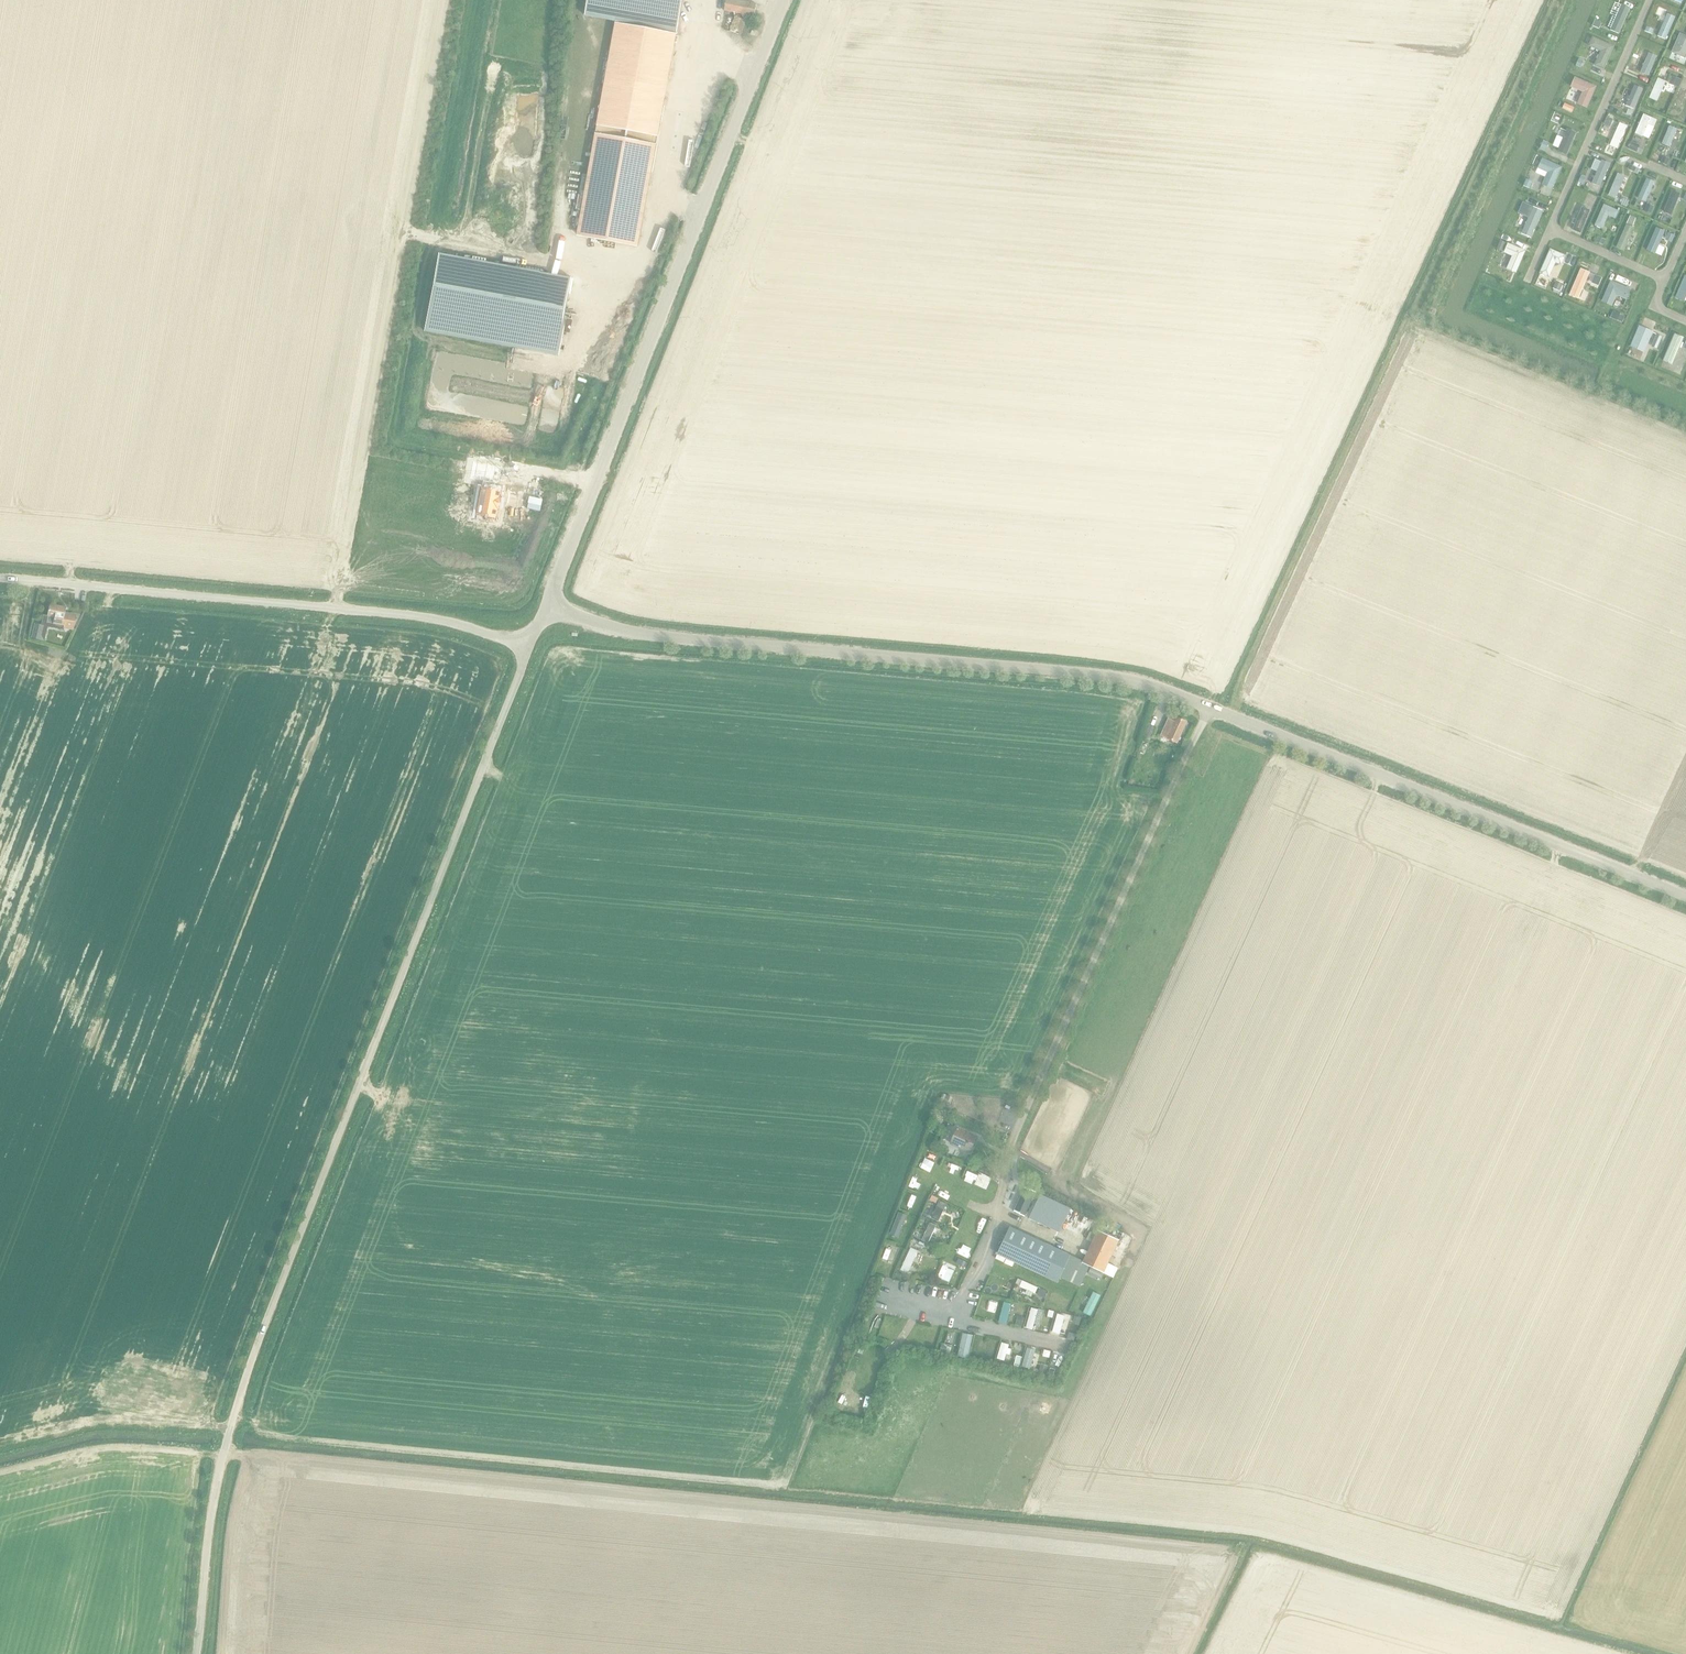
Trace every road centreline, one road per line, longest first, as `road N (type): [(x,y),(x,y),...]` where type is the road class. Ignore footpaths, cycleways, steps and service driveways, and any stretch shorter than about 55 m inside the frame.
road 1 (unclassified): [(1685,896),(1154,686),(1098,673),(648,637),(547,603)]
road 2 (unclassified): [(194,1653),(210,1514),(236,1403),(528,650)]
road 3 (unclassified): [(547,603),(781,0)]
road 4 (unclassified): [(528,650),(433,618),(0,579)]

